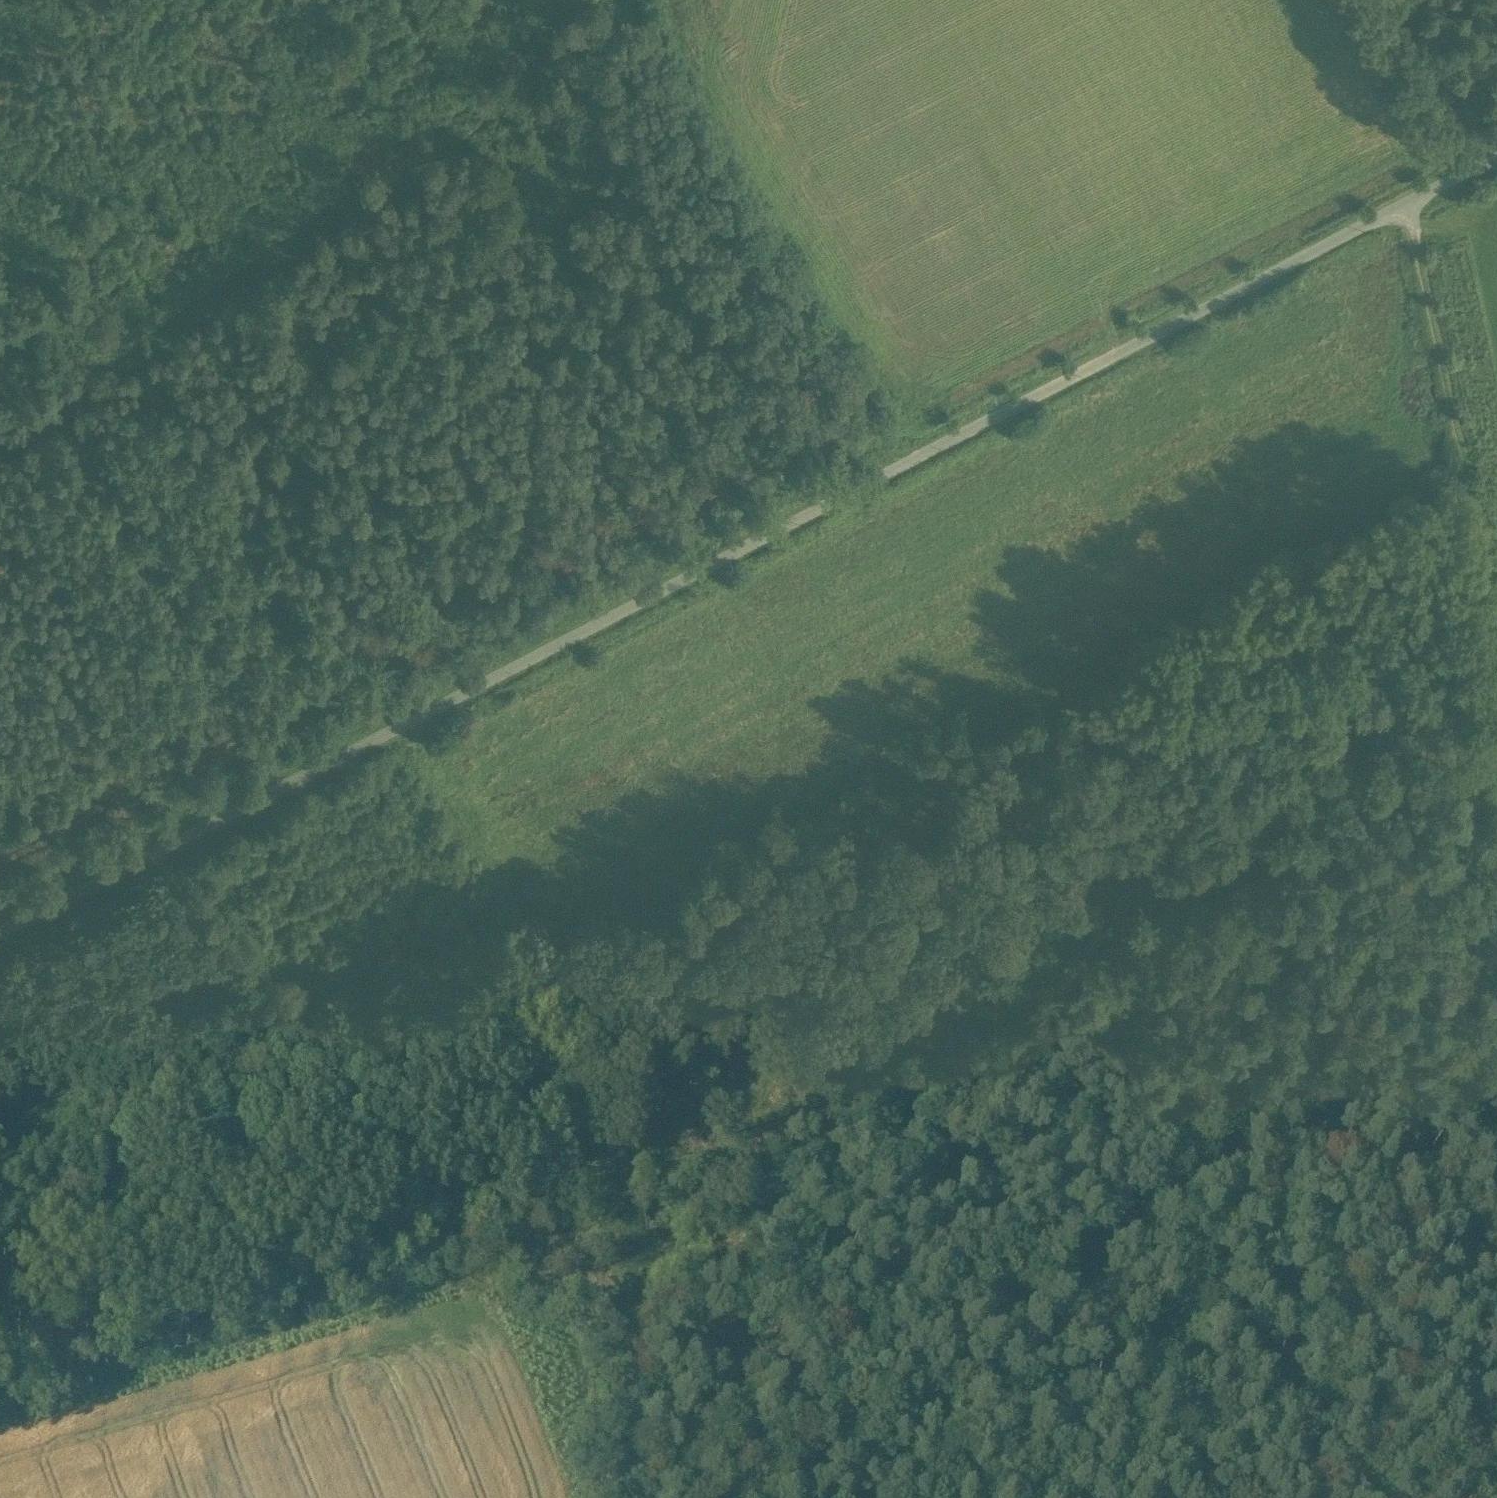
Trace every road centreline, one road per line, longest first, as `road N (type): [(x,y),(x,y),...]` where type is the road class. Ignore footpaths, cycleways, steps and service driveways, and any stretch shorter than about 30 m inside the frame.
road 1 (unclassified): [(1496,157),(0,933)]
road 2 (track): [(1406,201),(1496,643)]

